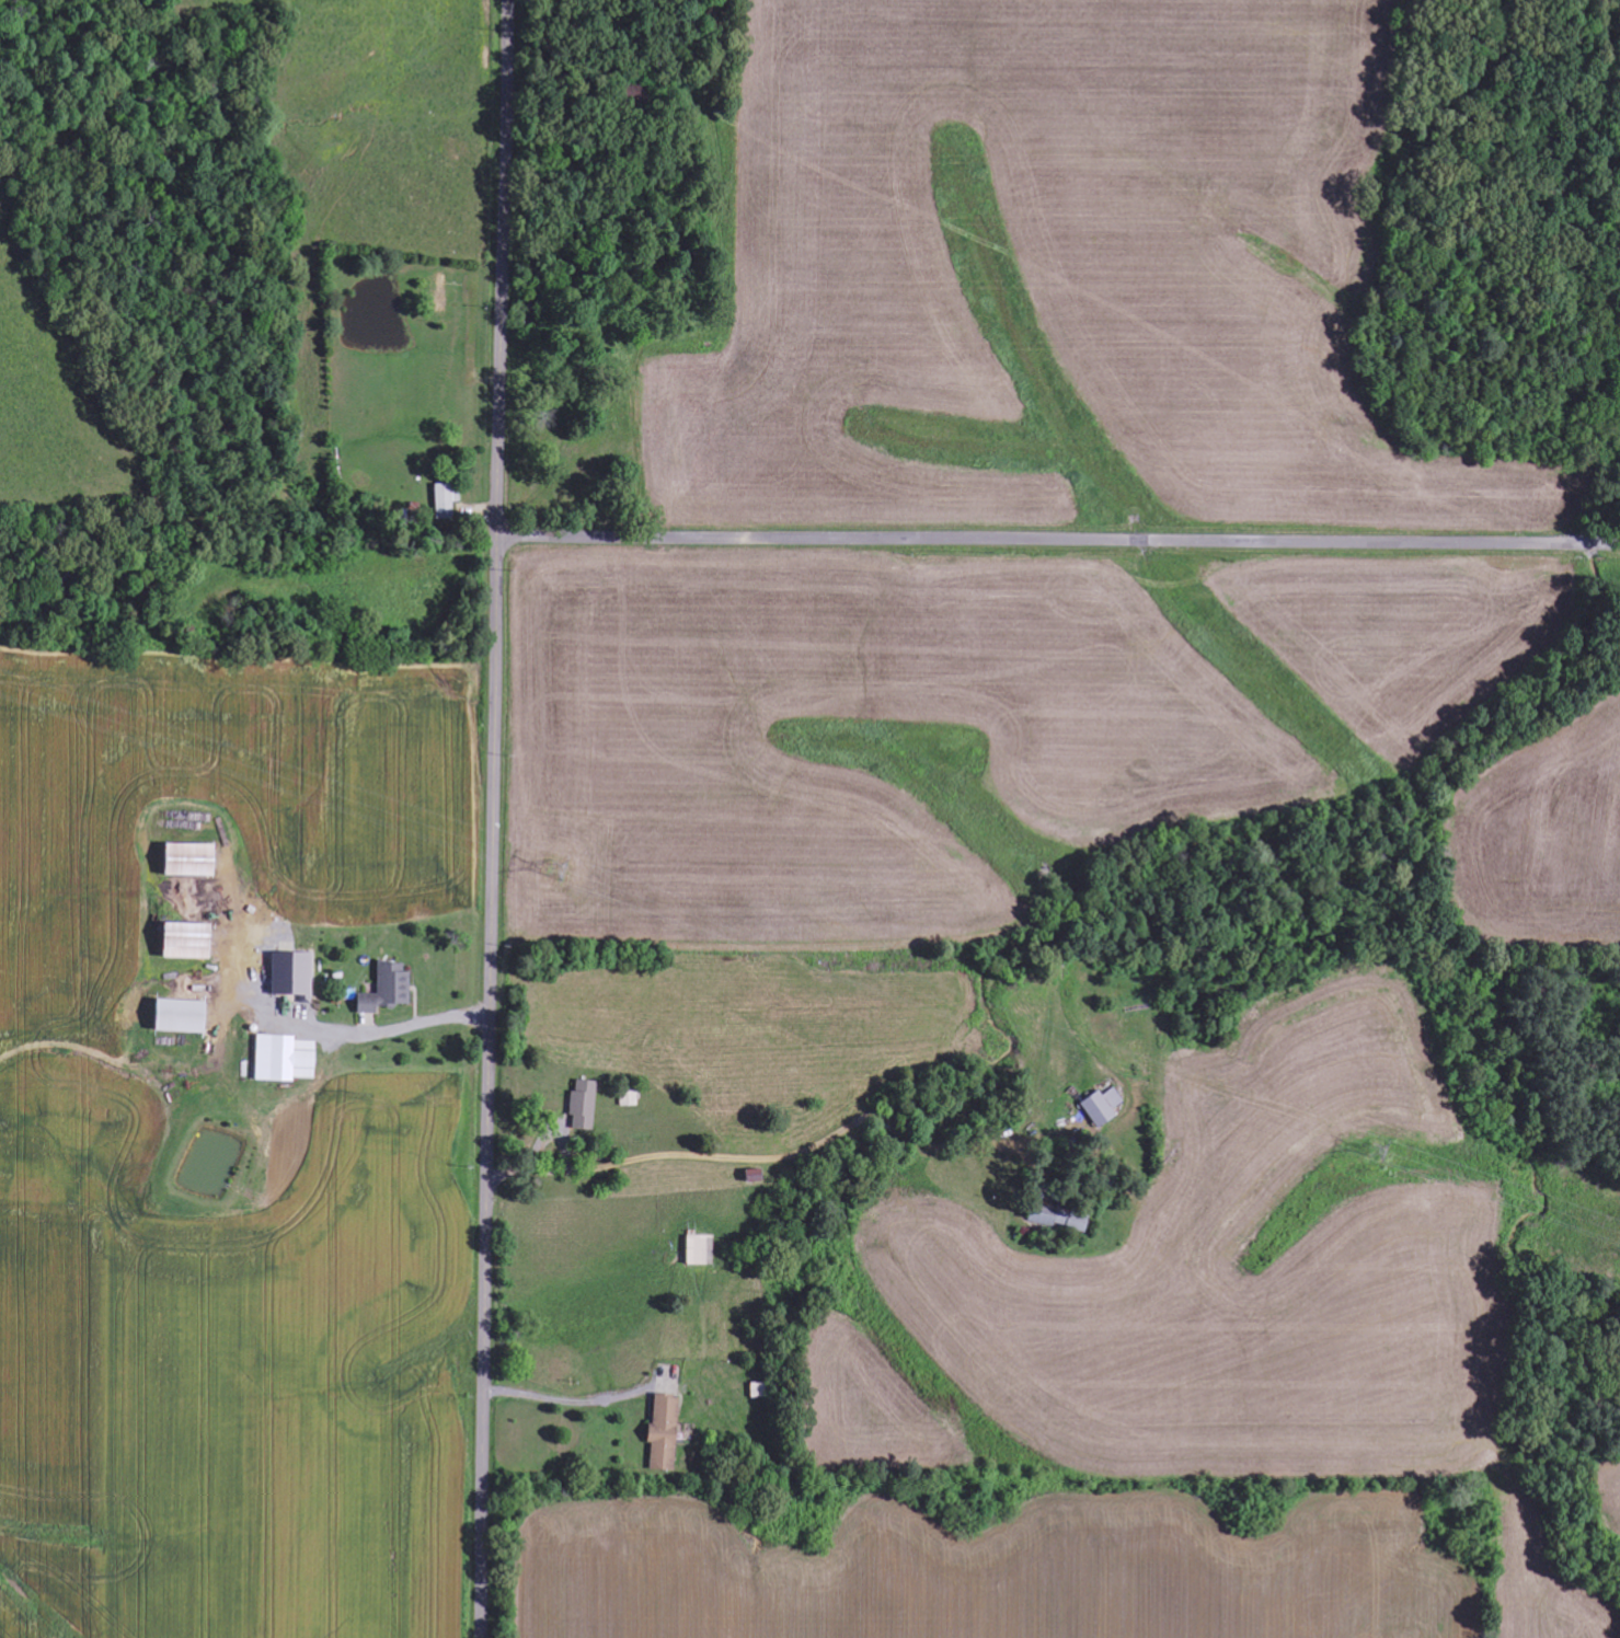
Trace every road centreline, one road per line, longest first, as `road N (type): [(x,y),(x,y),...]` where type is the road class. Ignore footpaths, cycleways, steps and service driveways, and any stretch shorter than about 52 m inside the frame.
road 1 (tertiary): [(482,1637),(508,0)]
road 2 (residential): [(1619,549),(498,539)]

